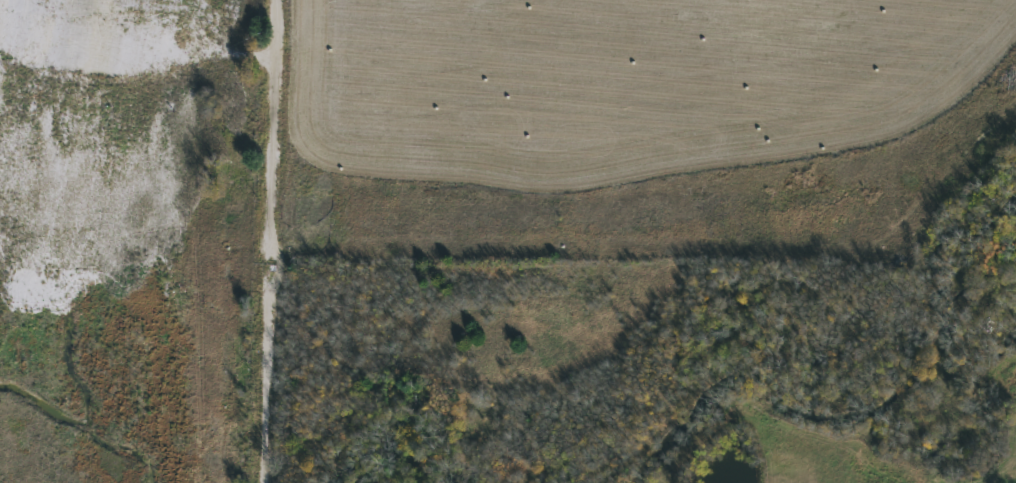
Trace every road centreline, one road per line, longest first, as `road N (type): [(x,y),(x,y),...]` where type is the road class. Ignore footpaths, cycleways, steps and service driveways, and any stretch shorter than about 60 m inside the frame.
road 1 (track): [(261,482),(275,0)]

